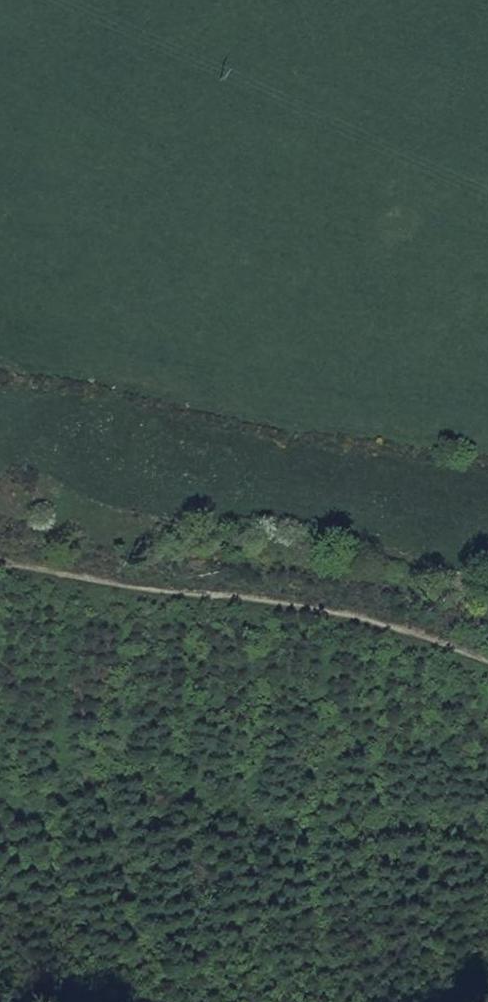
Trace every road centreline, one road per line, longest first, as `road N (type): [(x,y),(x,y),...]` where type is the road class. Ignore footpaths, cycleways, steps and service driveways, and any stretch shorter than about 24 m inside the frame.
road 1 (track): [(487,663),(367,619),(0,564)]

